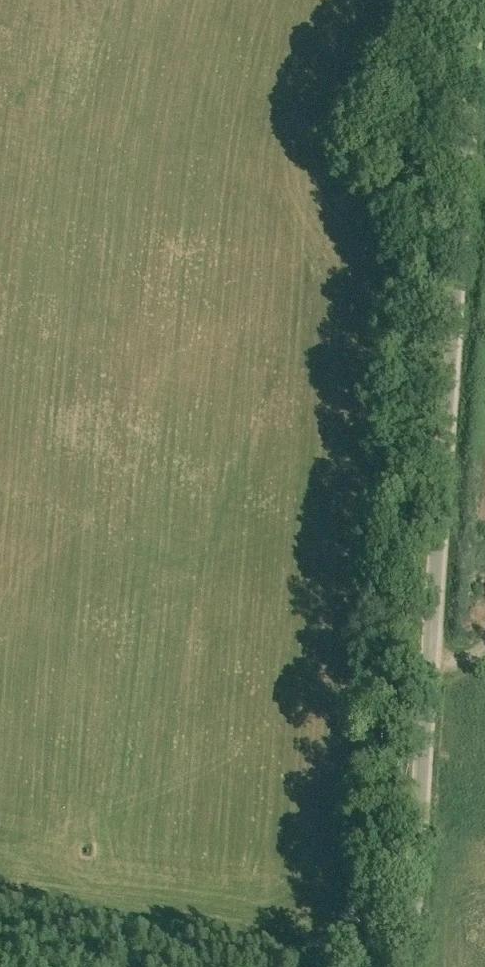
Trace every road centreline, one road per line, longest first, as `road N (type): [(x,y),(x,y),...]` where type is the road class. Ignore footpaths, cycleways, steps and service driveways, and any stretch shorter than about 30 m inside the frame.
road 1 (unclassified): [(411,966),(474,0)]

